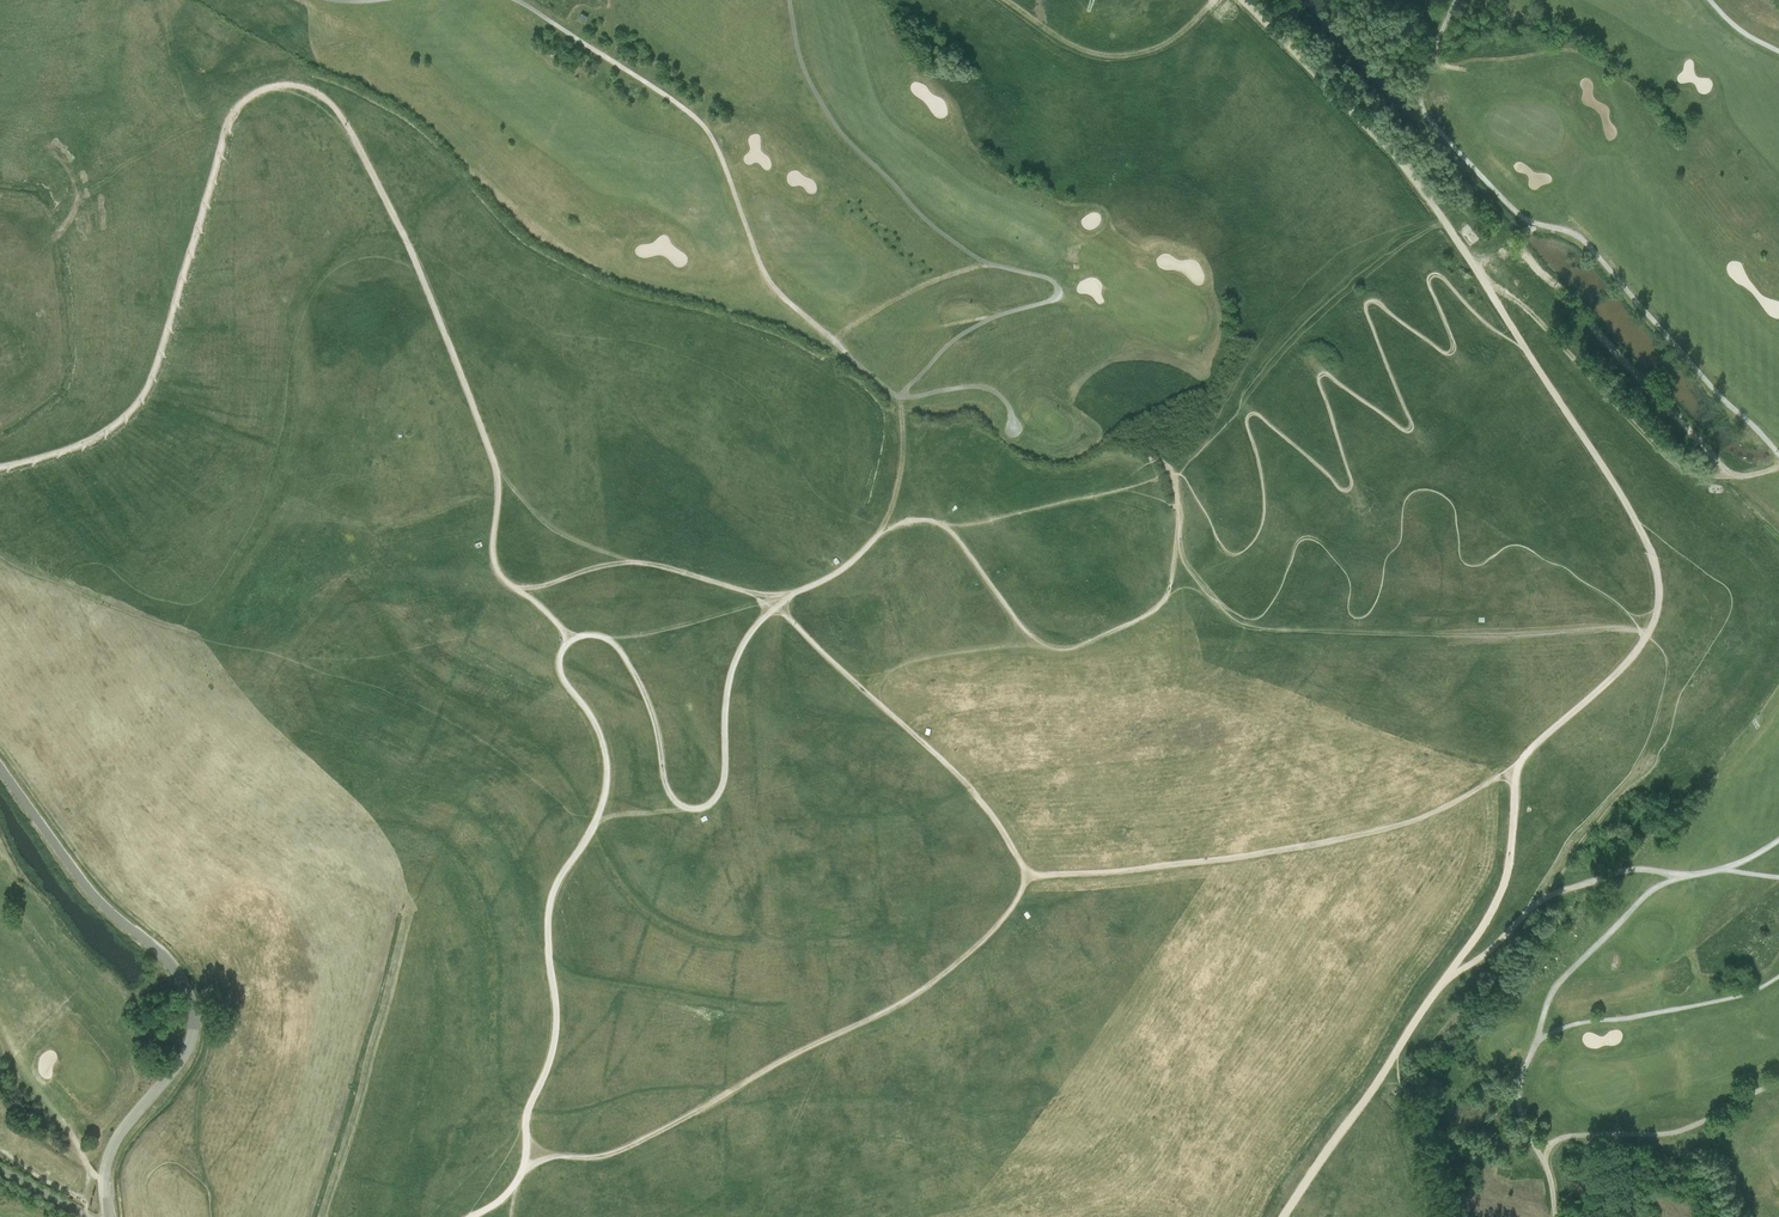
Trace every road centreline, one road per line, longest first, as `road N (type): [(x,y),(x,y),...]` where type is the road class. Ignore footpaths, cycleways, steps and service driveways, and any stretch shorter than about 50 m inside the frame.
road 1 (unclassified): [(106,1216),(112,1144),(176,1067),(194,1012),(166,957),(98,900),(0,764)]
road 2 (track): [(1535,745),(1592,701),(1657,616),(1655,559),(1631,516)]

